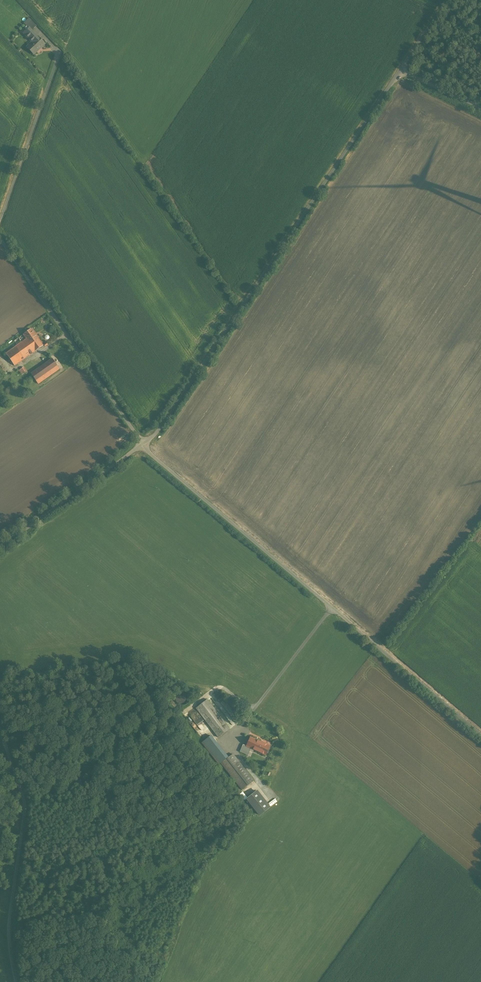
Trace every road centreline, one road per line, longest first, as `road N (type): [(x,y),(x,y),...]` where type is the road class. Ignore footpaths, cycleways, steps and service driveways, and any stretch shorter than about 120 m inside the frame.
road 1 (unclassified): [(443,0),(167,419),(142,444)]
road 2 (unclassified): [(142,444),(480,734)]
road 3 (unclassified): [(0,730),(25,812),(8,928),(16,981)]
road 4 (unclassified): [(0,233),(142,444)]
road 5 (unclassified): [(0,547),(142,444)]

